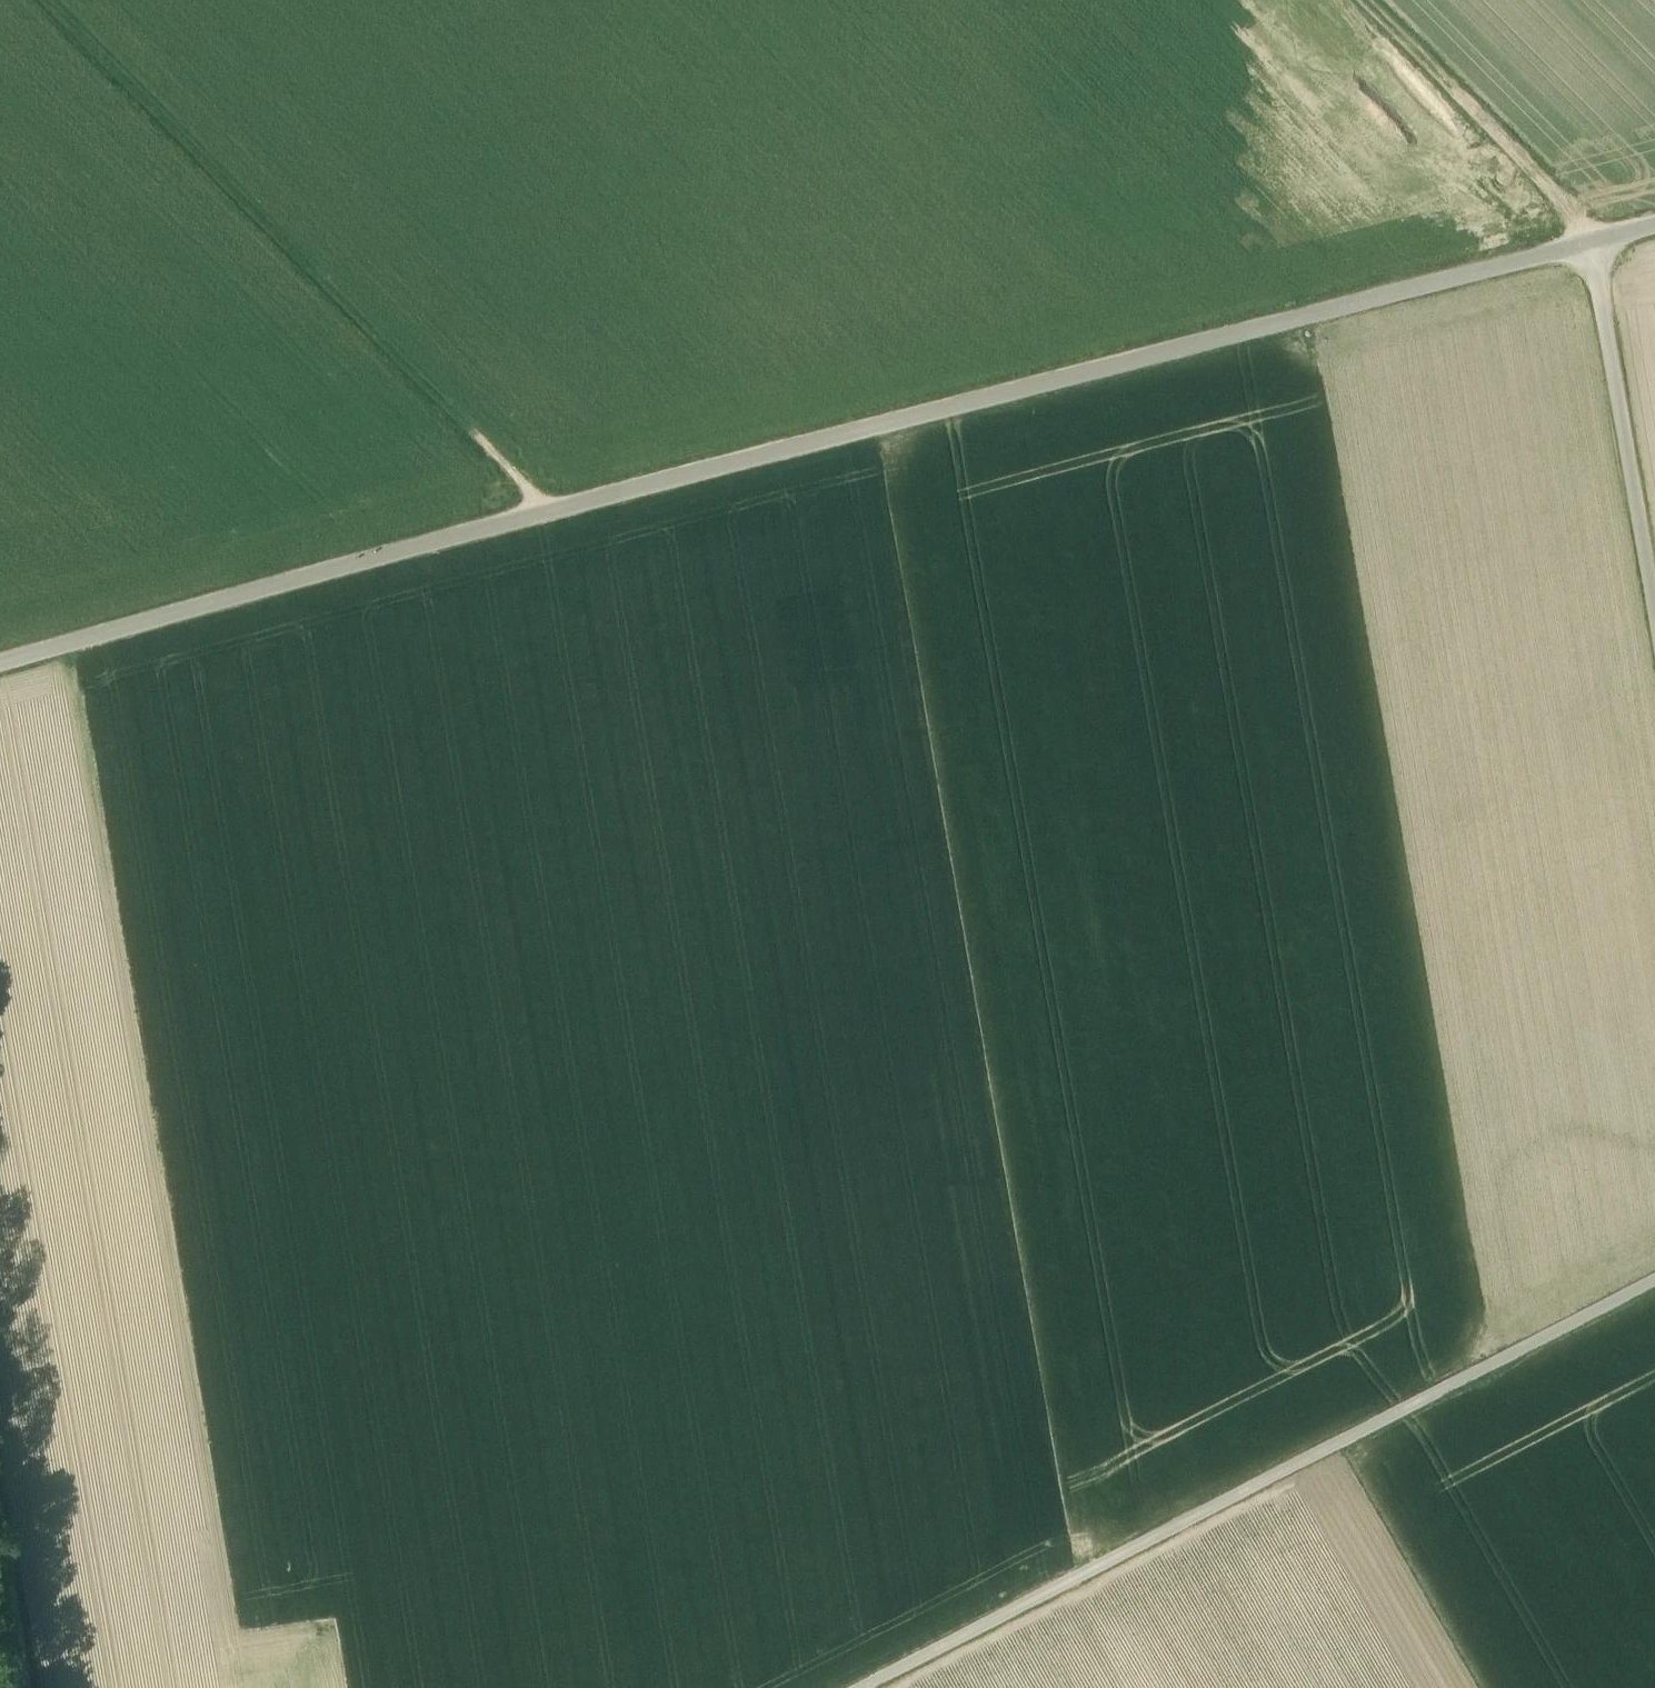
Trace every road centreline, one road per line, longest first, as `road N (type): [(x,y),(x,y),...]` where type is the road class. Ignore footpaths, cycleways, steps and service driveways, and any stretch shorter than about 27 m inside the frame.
road 1 (unclassified): [(0,663),(548,509),(1591,239)]
road 2 (residential): [(1654,1281),(858,1687)]
road 3 (track): [(44,0),(548,509)]
road 4 (unclassified): [(1591,239),(1654,618)]
road 5 (track): [(1363,0),(1591,239)]
road 6 (track): [(0,1541),(21,1661)]

